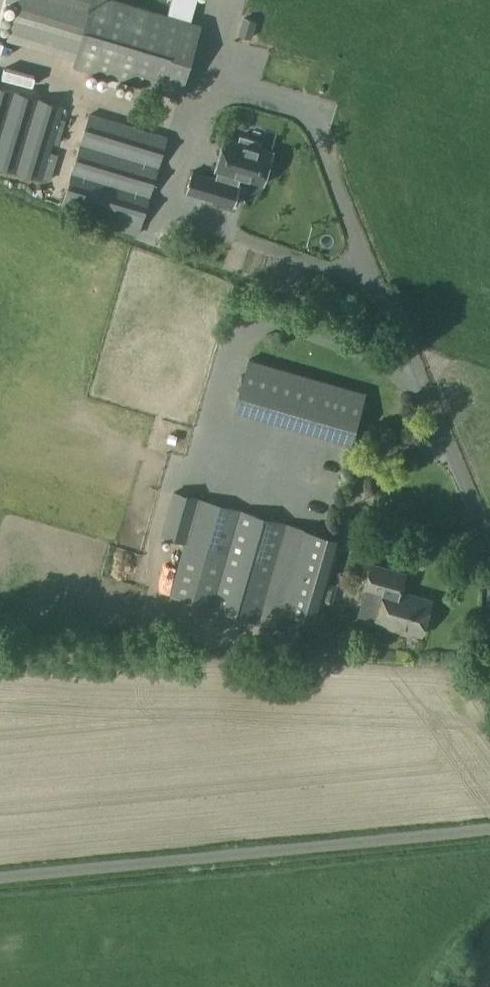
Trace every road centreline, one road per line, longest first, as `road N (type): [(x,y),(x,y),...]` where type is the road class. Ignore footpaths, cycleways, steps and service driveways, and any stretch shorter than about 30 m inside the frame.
road 1 (unclassified): [(0,878),(489,829)]
road 2 (unclassified): [(386,302),(488,543),(489,657)]

